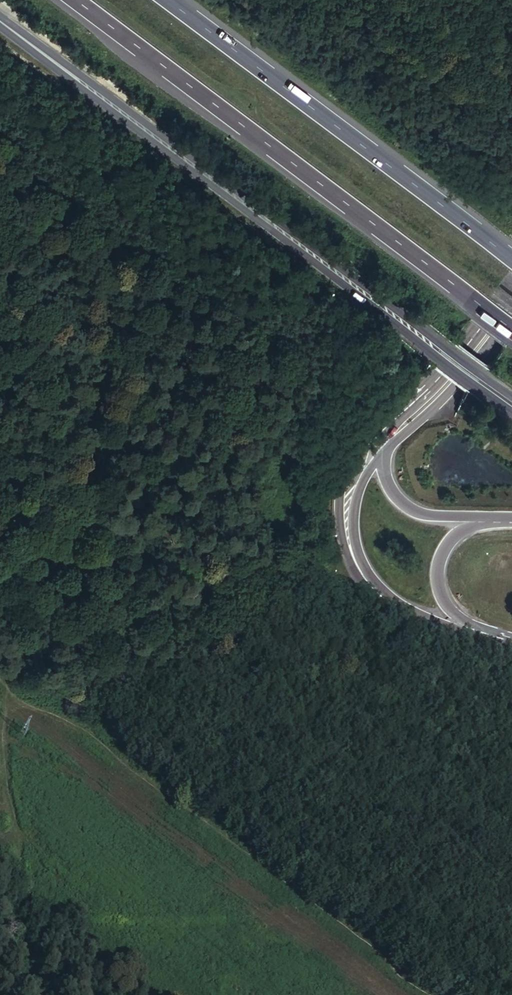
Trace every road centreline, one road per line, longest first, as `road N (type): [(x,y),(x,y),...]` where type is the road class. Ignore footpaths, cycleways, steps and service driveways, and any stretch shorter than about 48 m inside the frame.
road 1 (secondary): [(10,29),(511,411)]
road 2 (secondary): [(511,395),(97,84),(10,29)]
road 3 (motorway): [(74,0),(511,329)]
road 4 (motorway): [(511,257),(168,0)]
road 5 (secondary): [(436,378),(350,454),(339,479),(338,533),(358,575)]
road 6 (track): [(0,756),(17,855),(25,994)]
road 7 (motorway): [(511,641),(441,604),(432,568),(451,535),(511,520)]
road 8 (secondary): [(380,452),(445,394),(511,307)]
road 9 (secondary): [(358,575),(430,628),(511,648)]
road 10 (motorway): [(380,452),(386,485),(406,507),(511,516)]
road 11 (secondary): [(358,575),(351,506),(380,452)]
road 12 (secondary): [(511,280),(436,378)]

